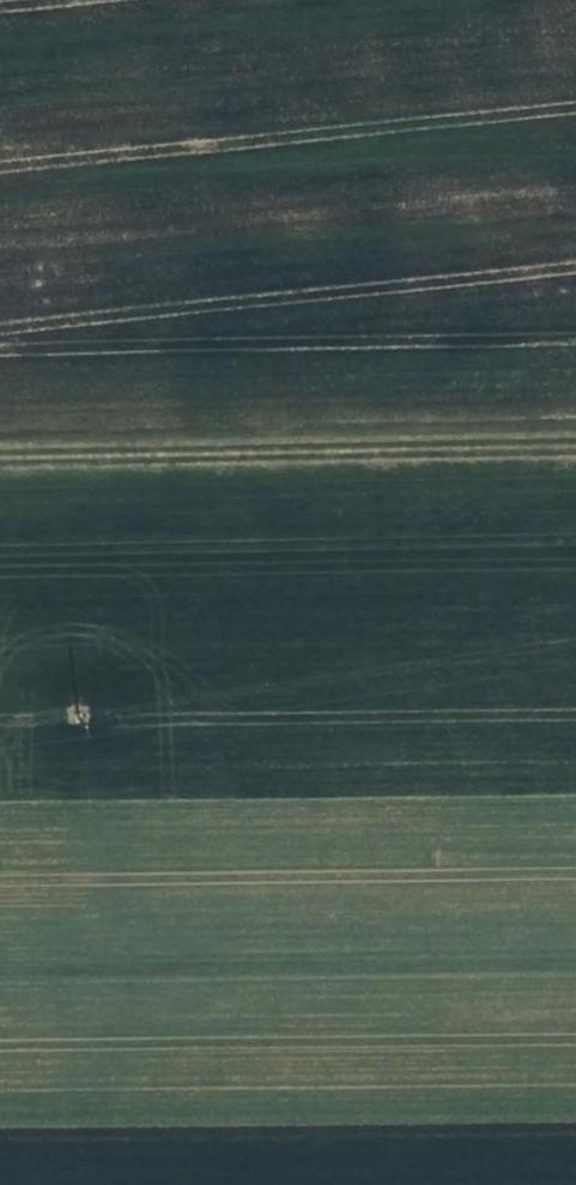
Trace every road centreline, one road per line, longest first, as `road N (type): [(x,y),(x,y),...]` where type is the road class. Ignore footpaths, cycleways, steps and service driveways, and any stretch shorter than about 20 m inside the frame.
road 1 (track): [(575,443),(0,453)]

